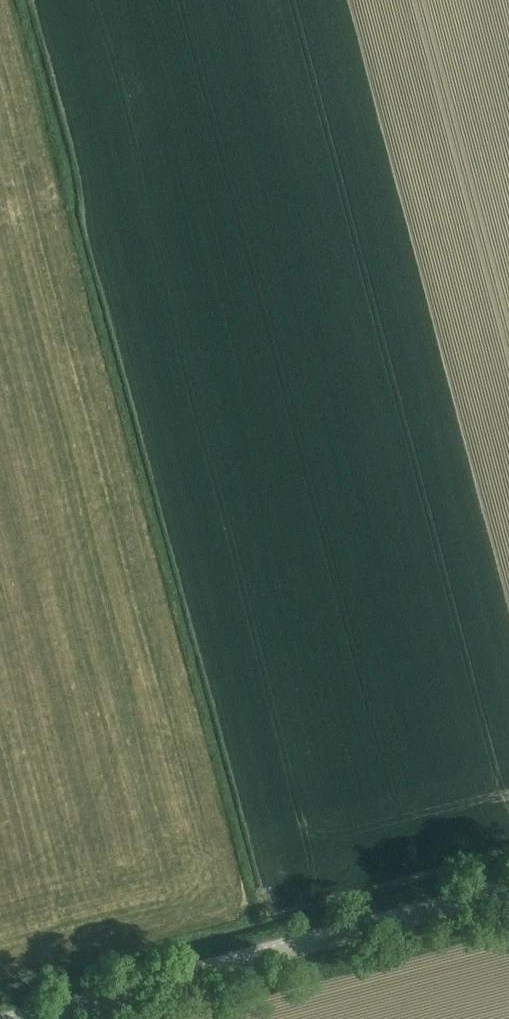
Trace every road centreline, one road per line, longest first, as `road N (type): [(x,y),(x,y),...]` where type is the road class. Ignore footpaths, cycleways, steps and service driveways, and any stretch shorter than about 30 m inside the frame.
road 1 (unclassified): [(24,1018),(508,892)]

